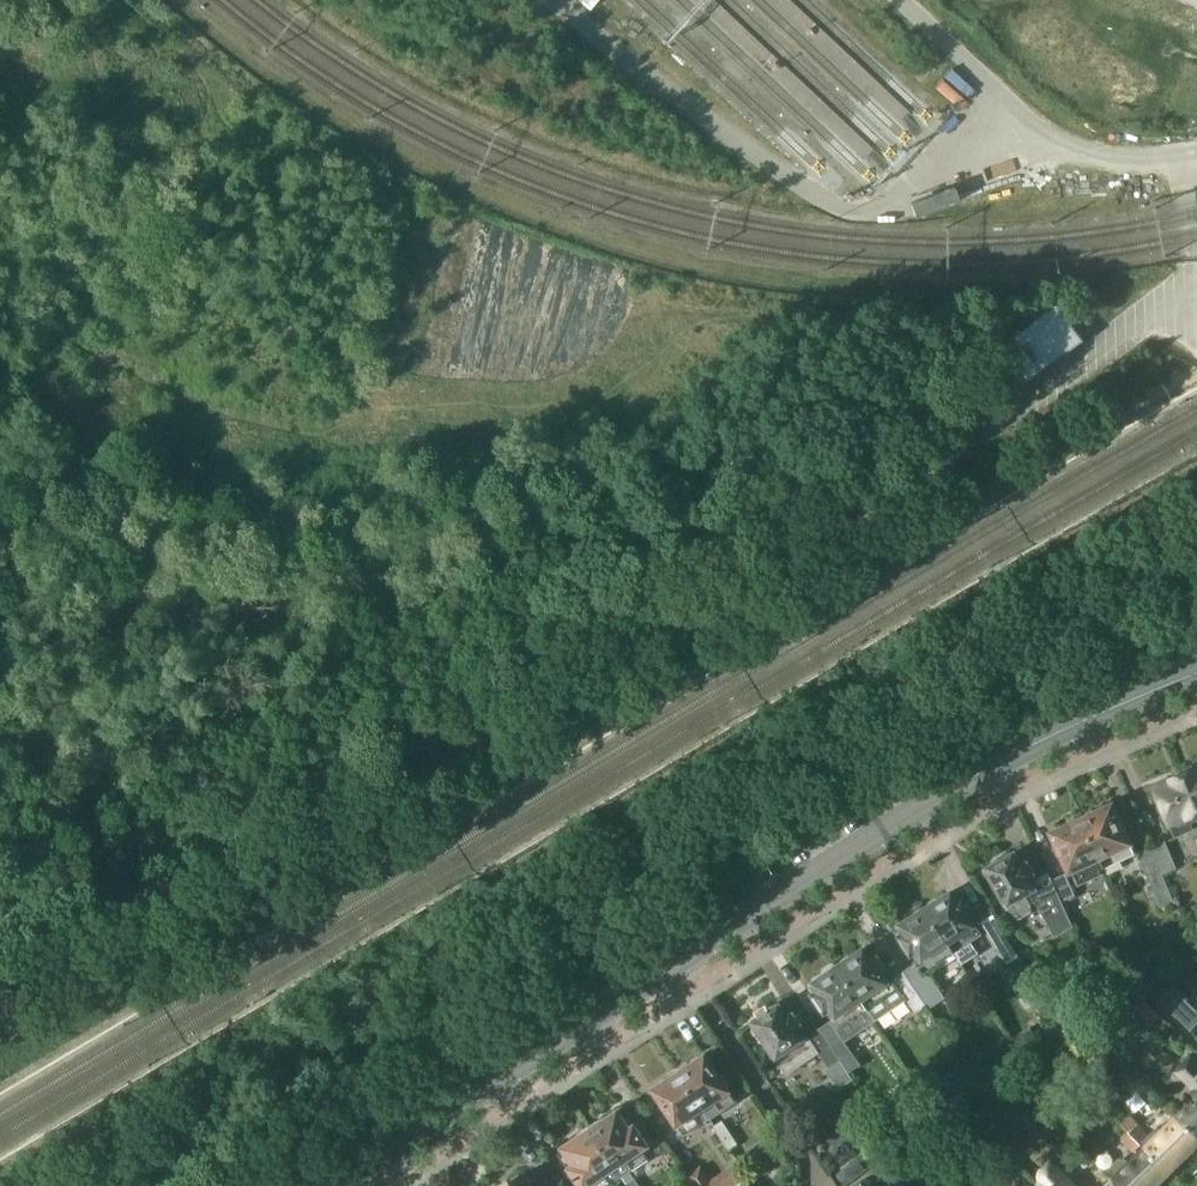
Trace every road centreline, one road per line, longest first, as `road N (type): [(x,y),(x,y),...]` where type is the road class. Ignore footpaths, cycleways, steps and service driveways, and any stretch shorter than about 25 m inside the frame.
road 1 (secondary): [(336,1185),(929,810),(1044,745),(1196,678)]

